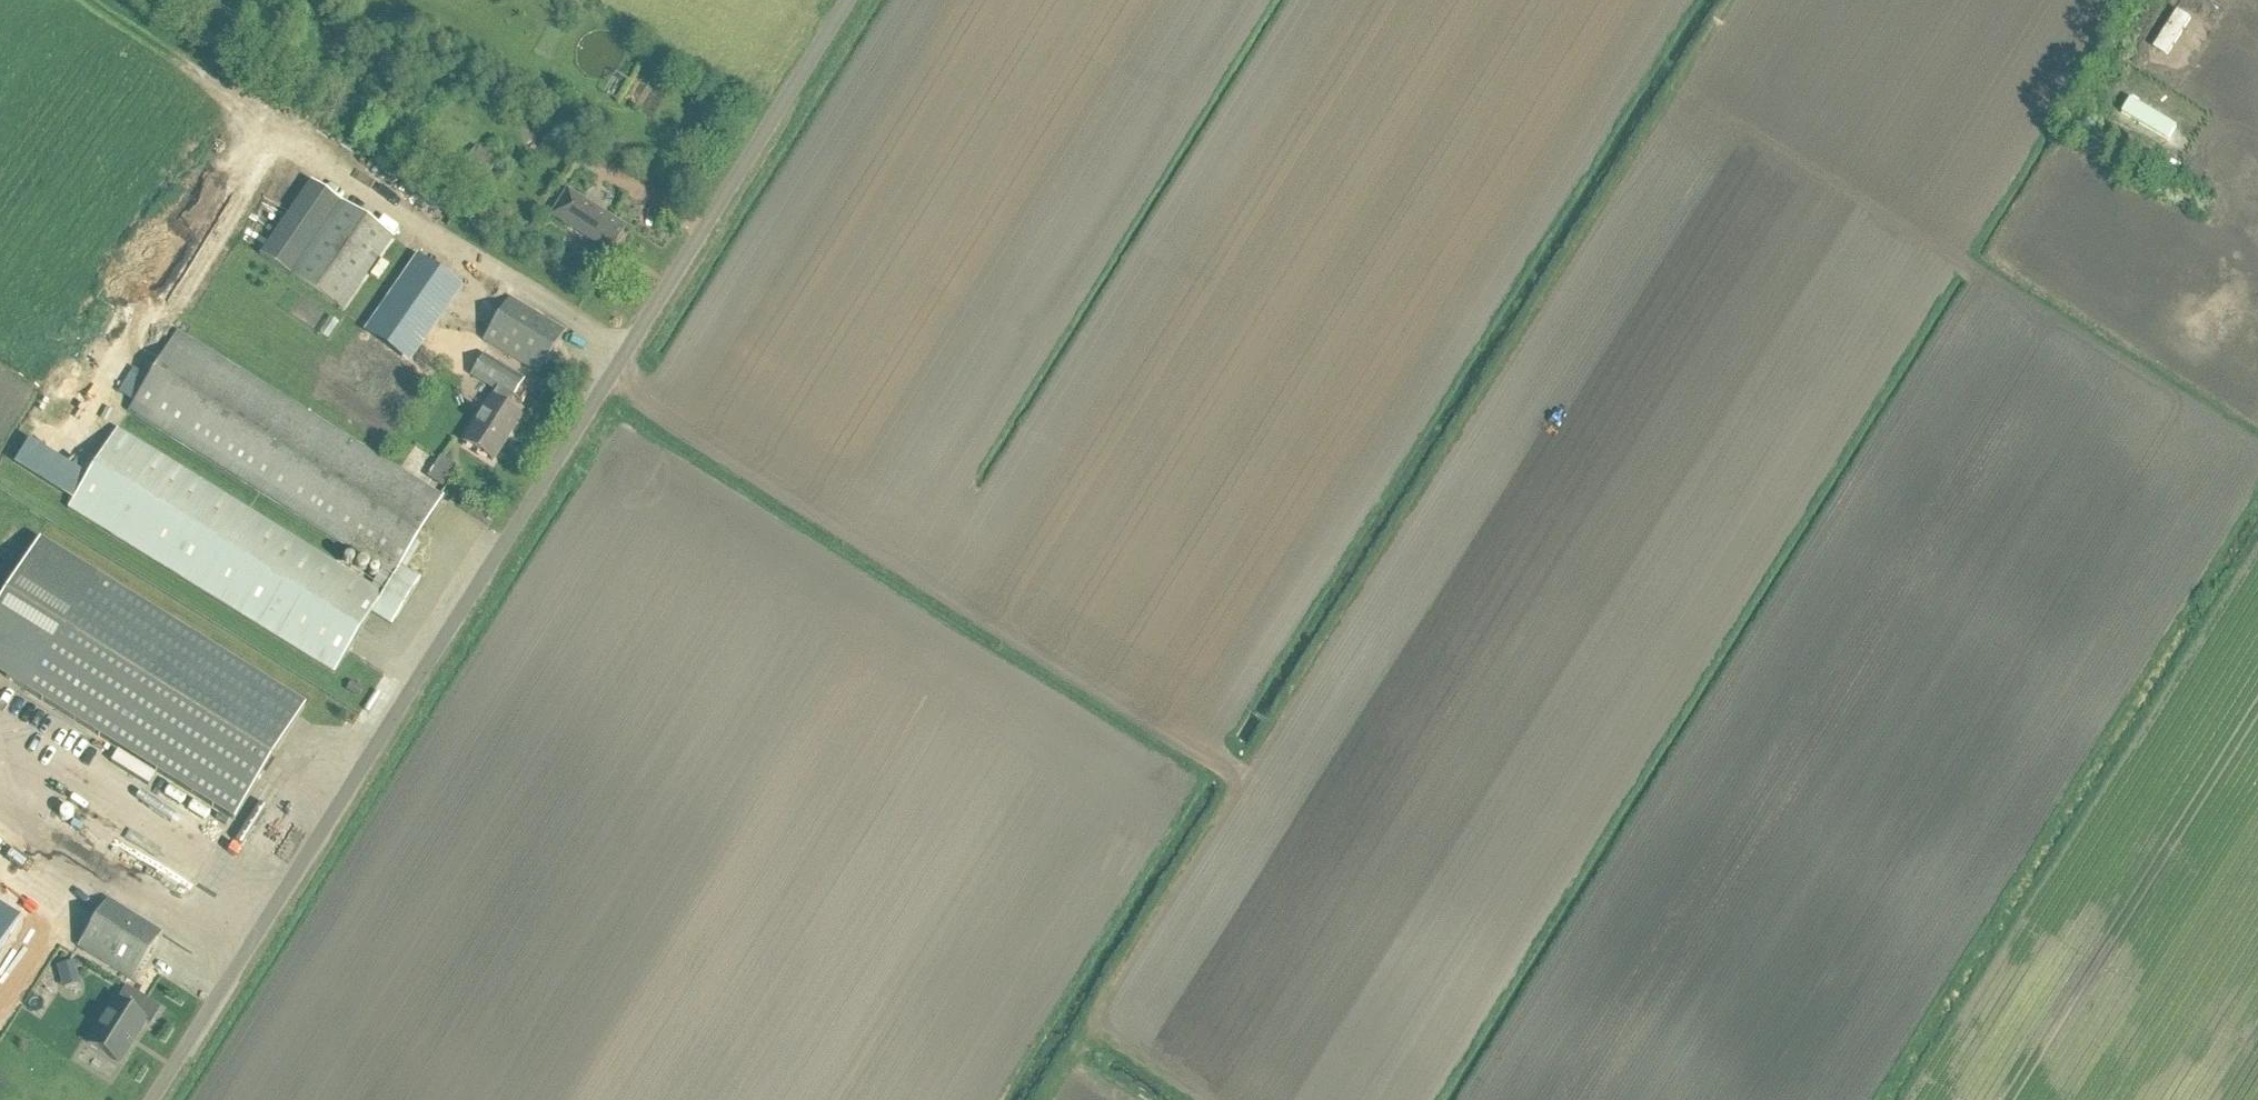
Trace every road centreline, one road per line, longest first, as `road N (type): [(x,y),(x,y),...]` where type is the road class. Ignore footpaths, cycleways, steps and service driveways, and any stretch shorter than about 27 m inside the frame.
road 1 (unclassified): [(151,1099),(847,0)]

